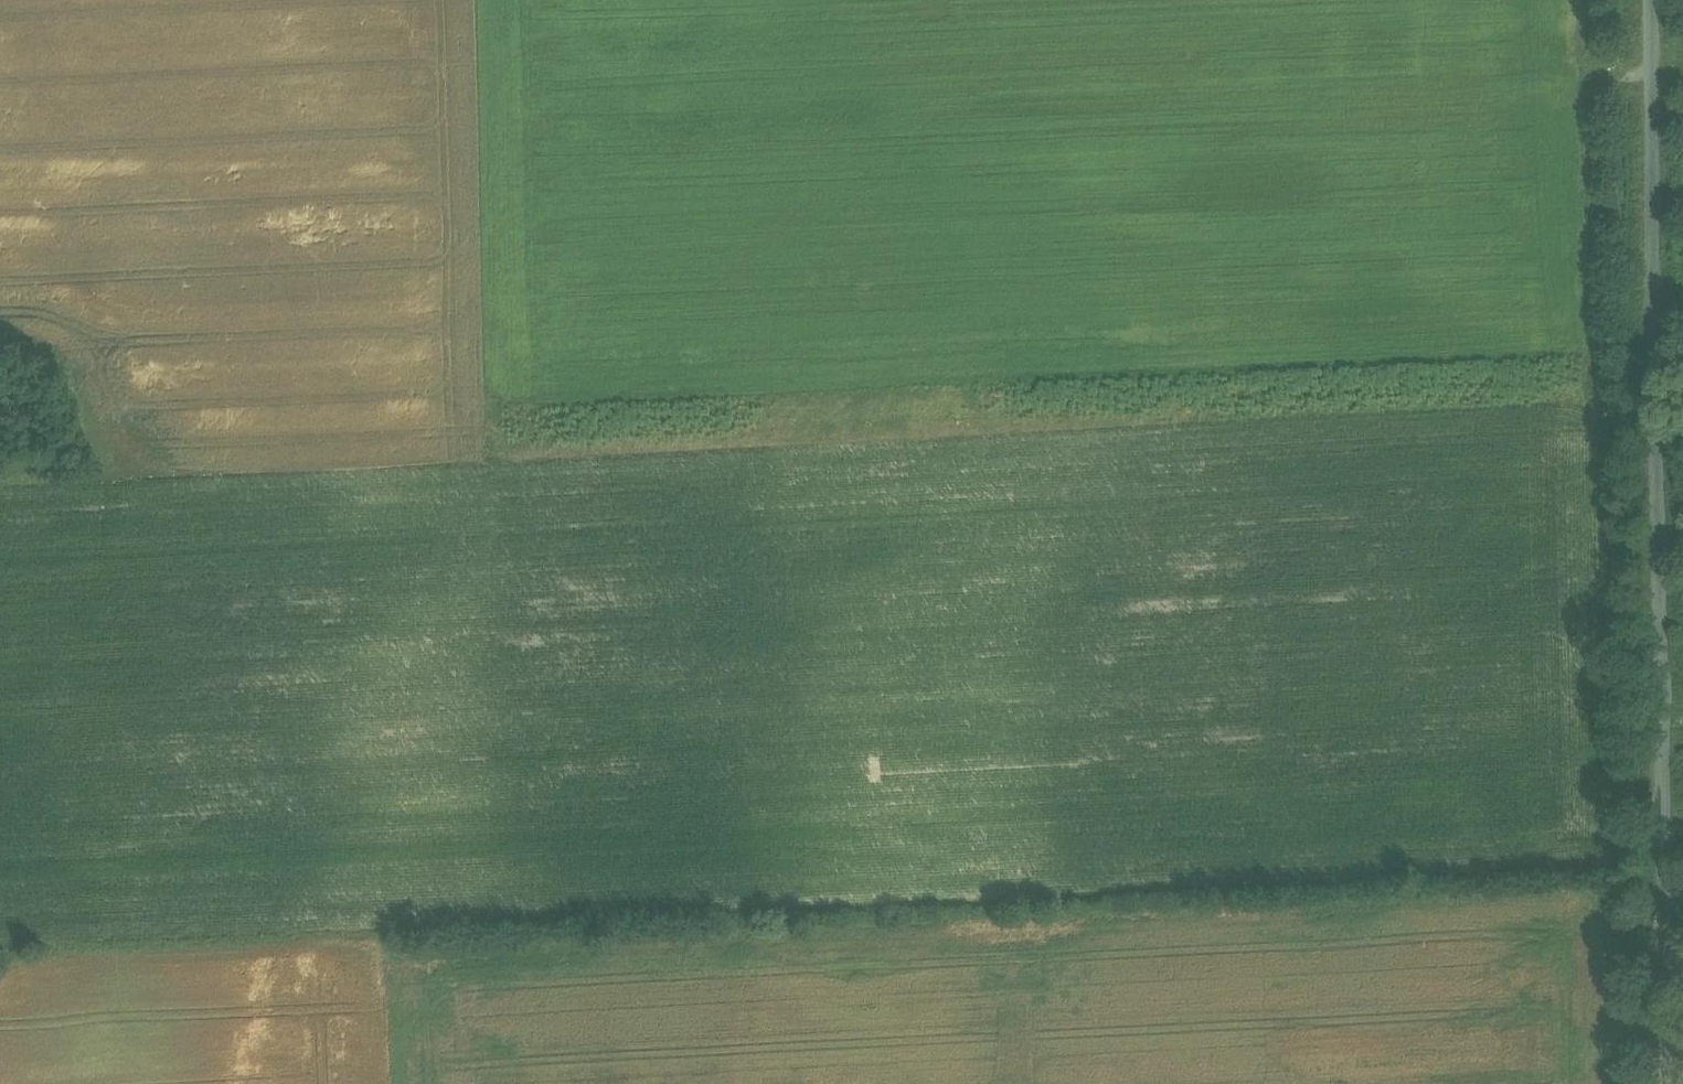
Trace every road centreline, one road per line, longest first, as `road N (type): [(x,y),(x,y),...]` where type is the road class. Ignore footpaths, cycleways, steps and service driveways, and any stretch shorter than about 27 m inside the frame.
road 1 (track): [(1671,1083),(1652,0)]

